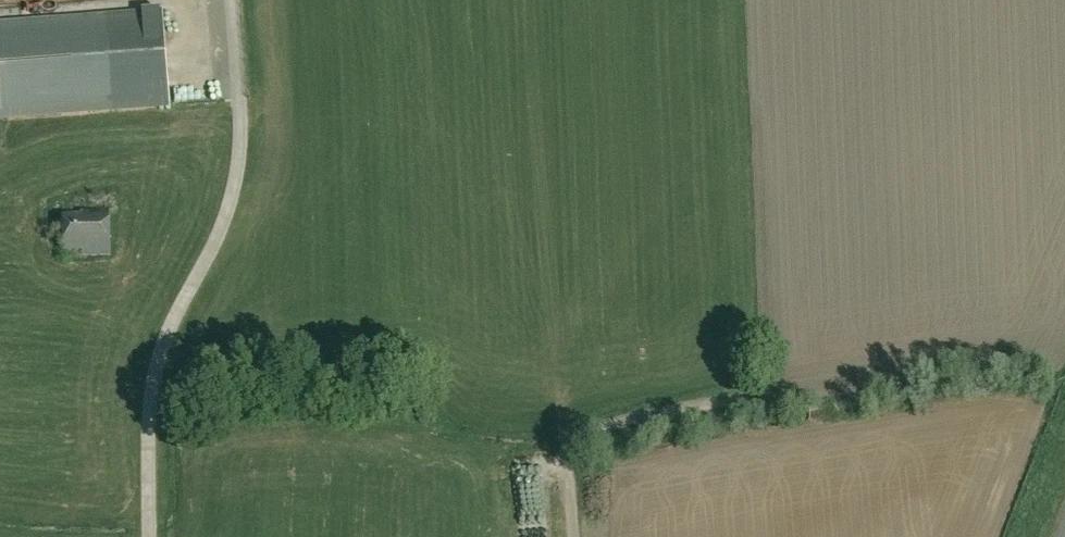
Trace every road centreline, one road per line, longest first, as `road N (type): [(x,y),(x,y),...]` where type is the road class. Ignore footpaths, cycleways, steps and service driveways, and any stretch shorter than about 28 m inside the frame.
road 1 (track): [(150,536),(153,384),(167,335),(236,186),(241,104)]
road 2 (track): [(572,536),(574,439),(763,398)]

